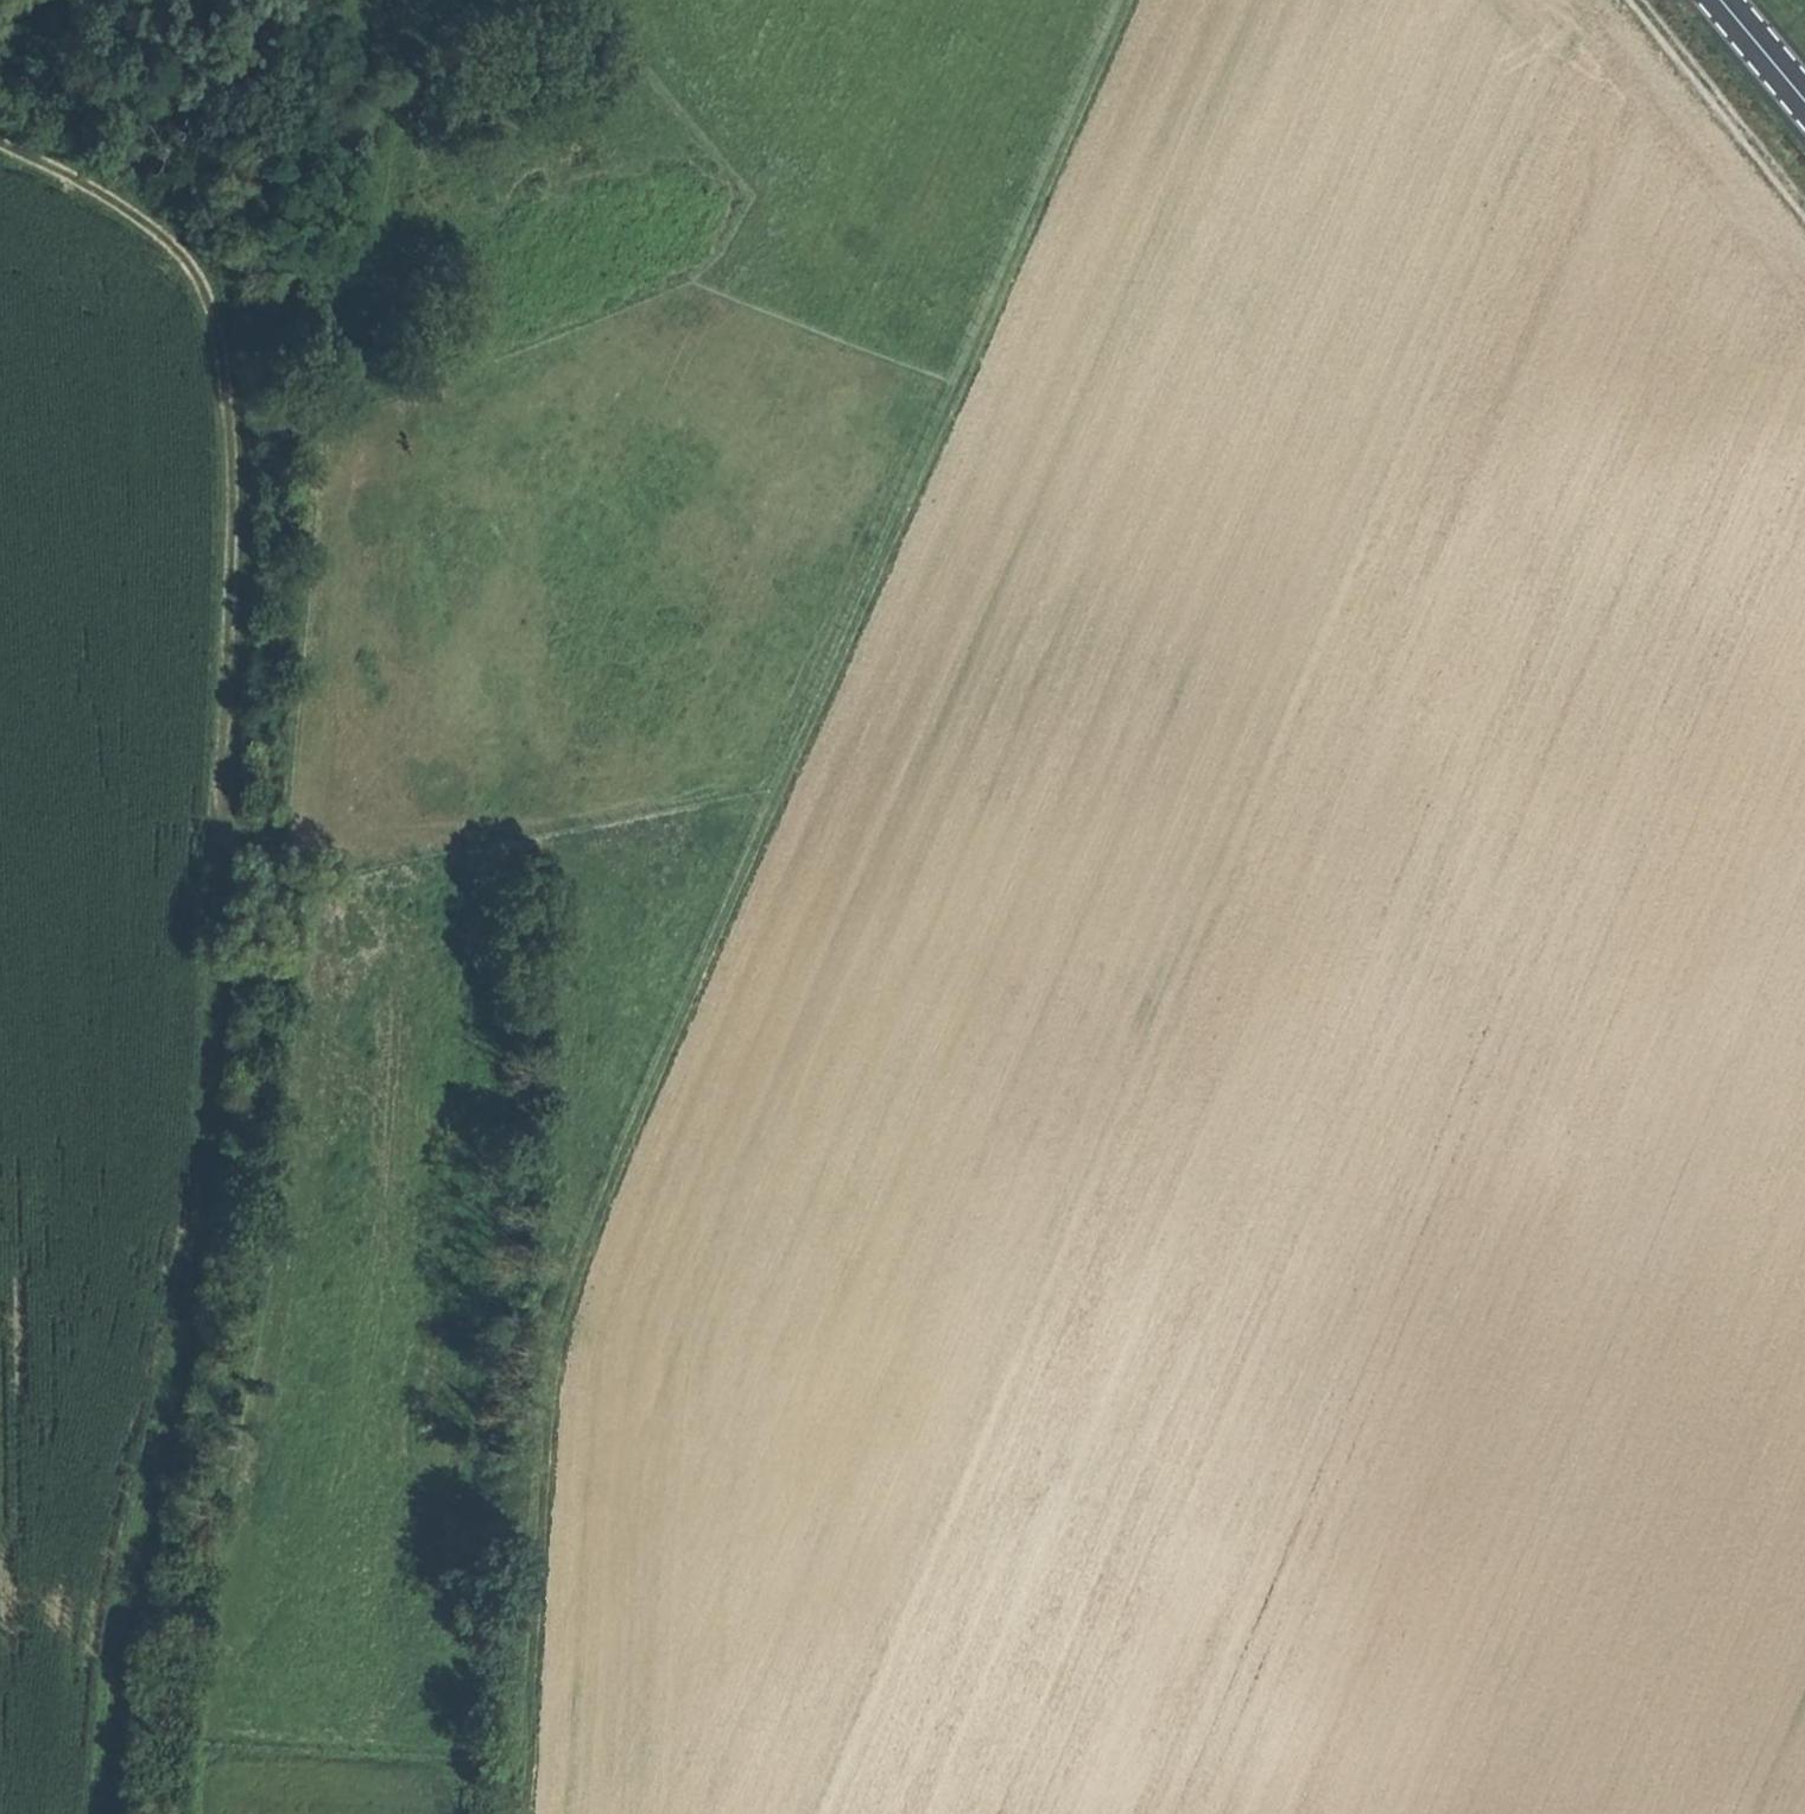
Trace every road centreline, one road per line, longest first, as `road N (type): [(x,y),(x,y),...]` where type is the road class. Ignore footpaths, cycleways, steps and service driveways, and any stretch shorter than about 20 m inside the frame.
road 1 (track): [(522,1813),(539,1451),(555,1371),(1143,0)]
road 2 (secondary): [(1804,99),(1721,0)]

